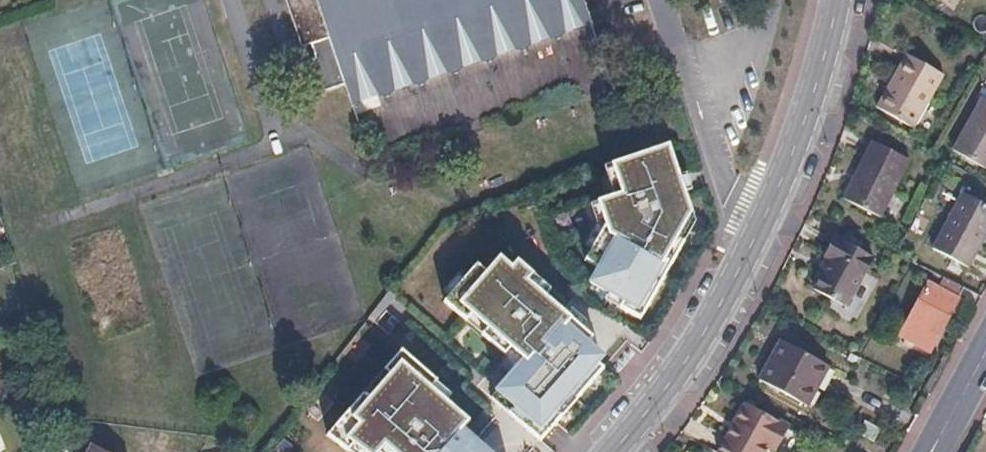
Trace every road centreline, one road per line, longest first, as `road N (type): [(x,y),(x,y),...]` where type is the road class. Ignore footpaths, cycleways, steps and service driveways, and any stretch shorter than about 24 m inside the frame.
road 1 (tertiary): [(838,0),(802,127),(734,279),(676,374),(609,451)]

